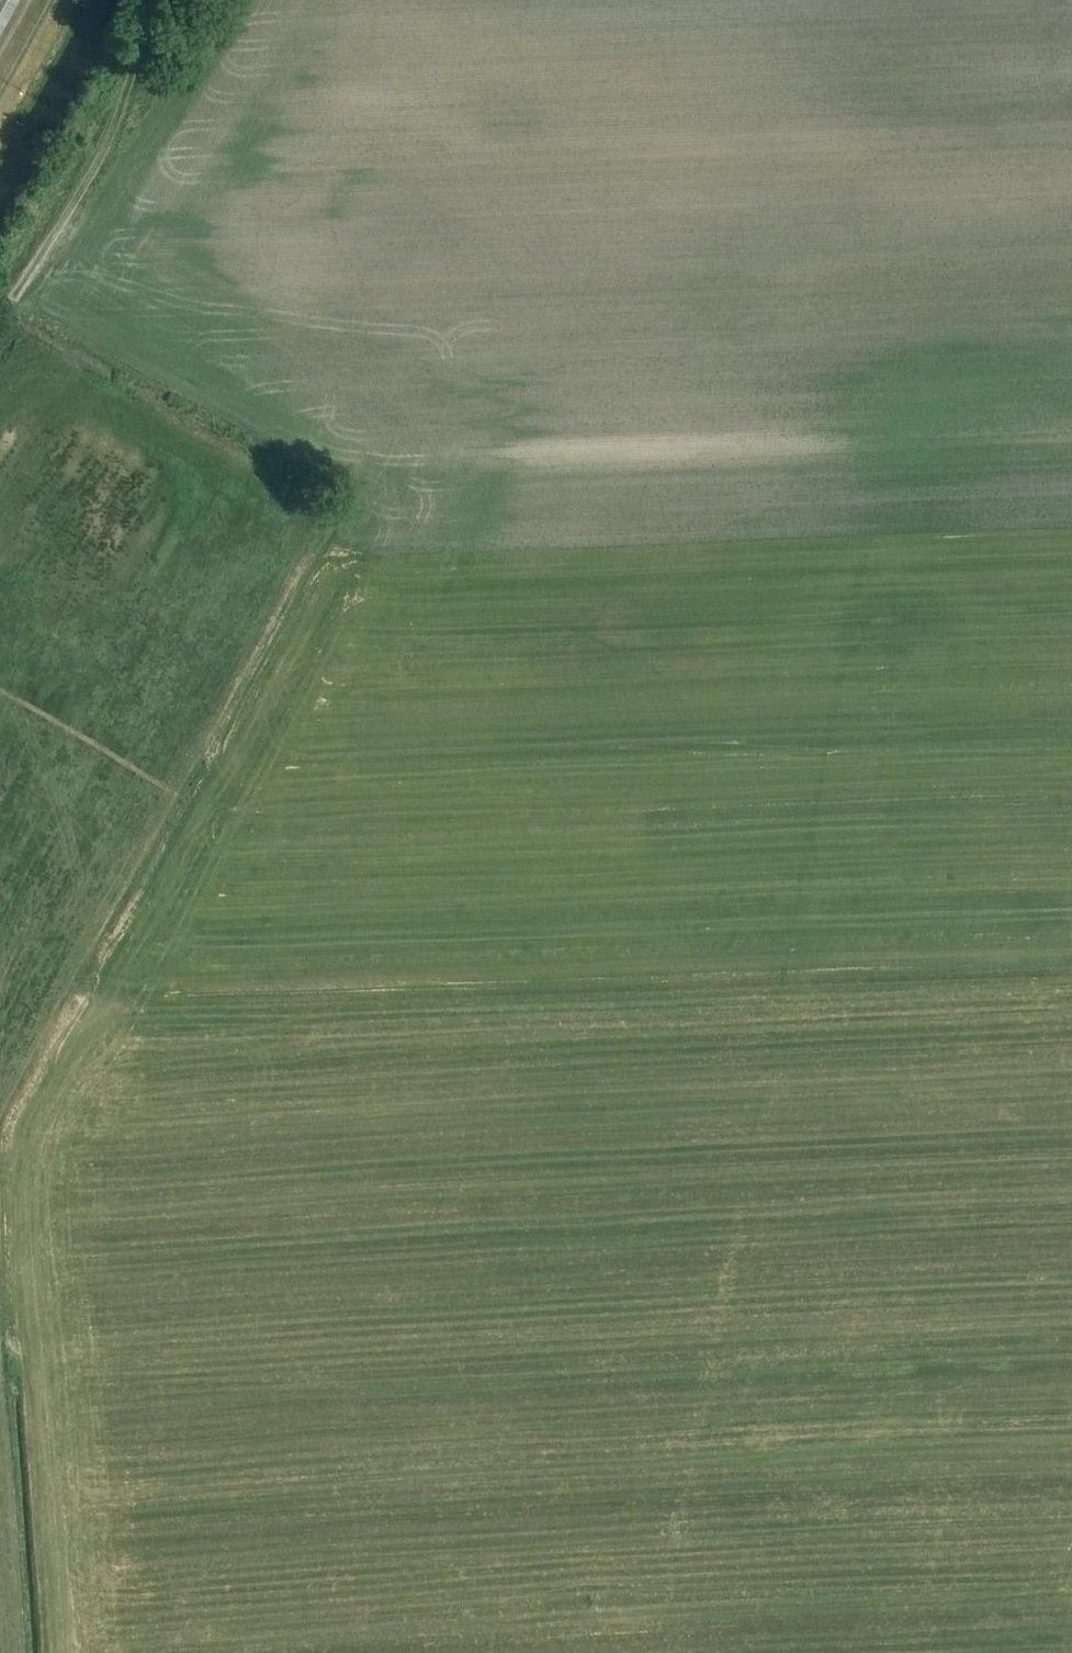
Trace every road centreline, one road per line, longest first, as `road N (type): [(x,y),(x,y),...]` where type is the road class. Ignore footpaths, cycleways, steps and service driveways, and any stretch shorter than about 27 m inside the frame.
road 1 (track): [(0,318),(100,157),(147,52)]

